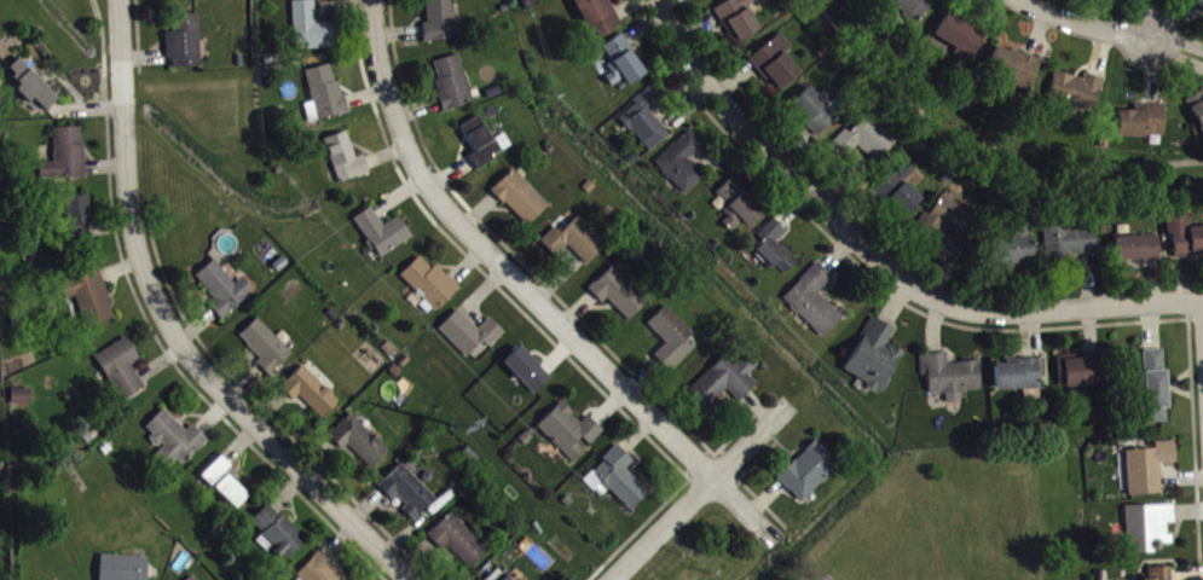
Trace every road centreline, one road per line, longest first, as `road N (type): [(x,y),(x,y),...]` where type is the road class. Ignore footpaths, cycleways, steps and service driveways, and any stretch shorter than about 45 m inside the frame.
road 1 (residential): [(773,534),(439,203),(382,54),(378,0)]
road 2 (residential): [(410,579),(198,365),(162,308),(140,259),(132,203),(123,0)]
road 3 (residential): [(938,303),(740,120),(682,47),(657,0)]
road 4 (residential): [(938,303),(1001,314),(1202,301)]
road 5 (residential): [(617,579),(781,411)]
road 6 (residential): [(1157,37),(1051,16),(1025,0)]

